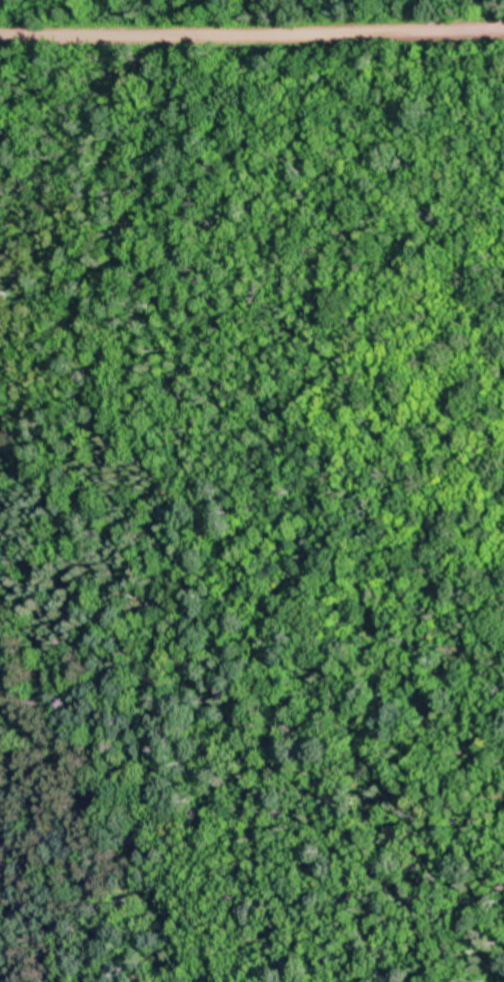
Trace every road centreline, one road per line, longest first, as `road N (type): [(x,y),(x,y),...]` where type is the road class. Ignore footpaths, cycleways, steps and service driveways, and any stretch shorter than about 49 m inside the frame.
road 1 (residential): [(503,32),(0,39)]

